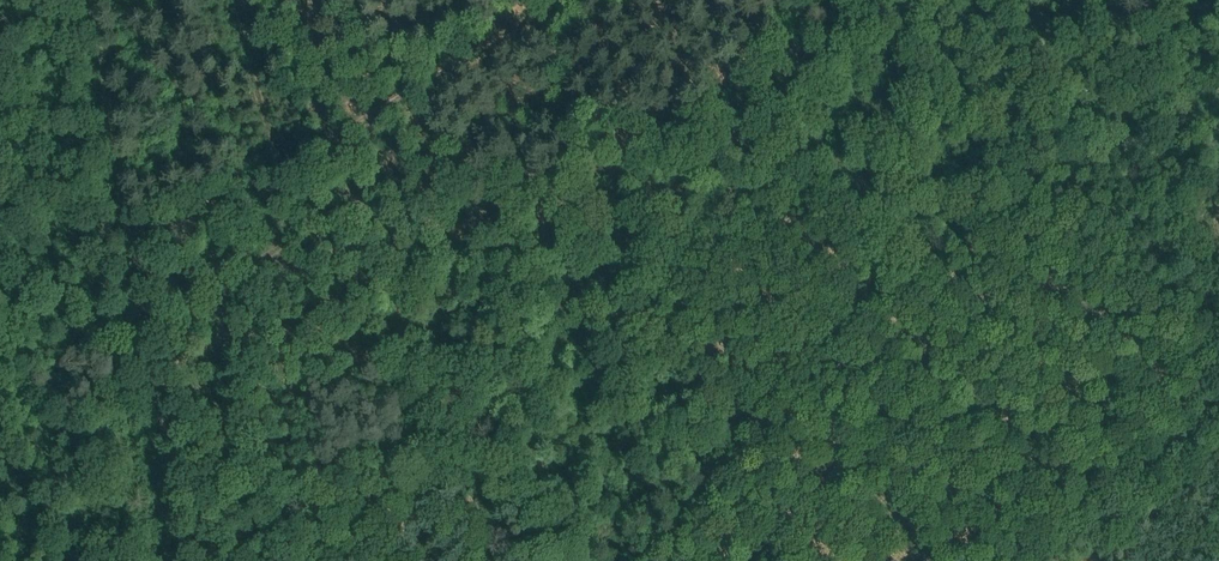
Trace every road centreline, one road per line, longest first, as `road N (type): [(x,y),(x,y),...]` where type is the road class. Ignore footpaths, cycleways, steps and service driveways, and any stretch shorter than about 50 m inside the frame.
road 1 (track): [(89,0),(184,560)]
road 2 (track): [(562,0),(163,228),(127,222)]

